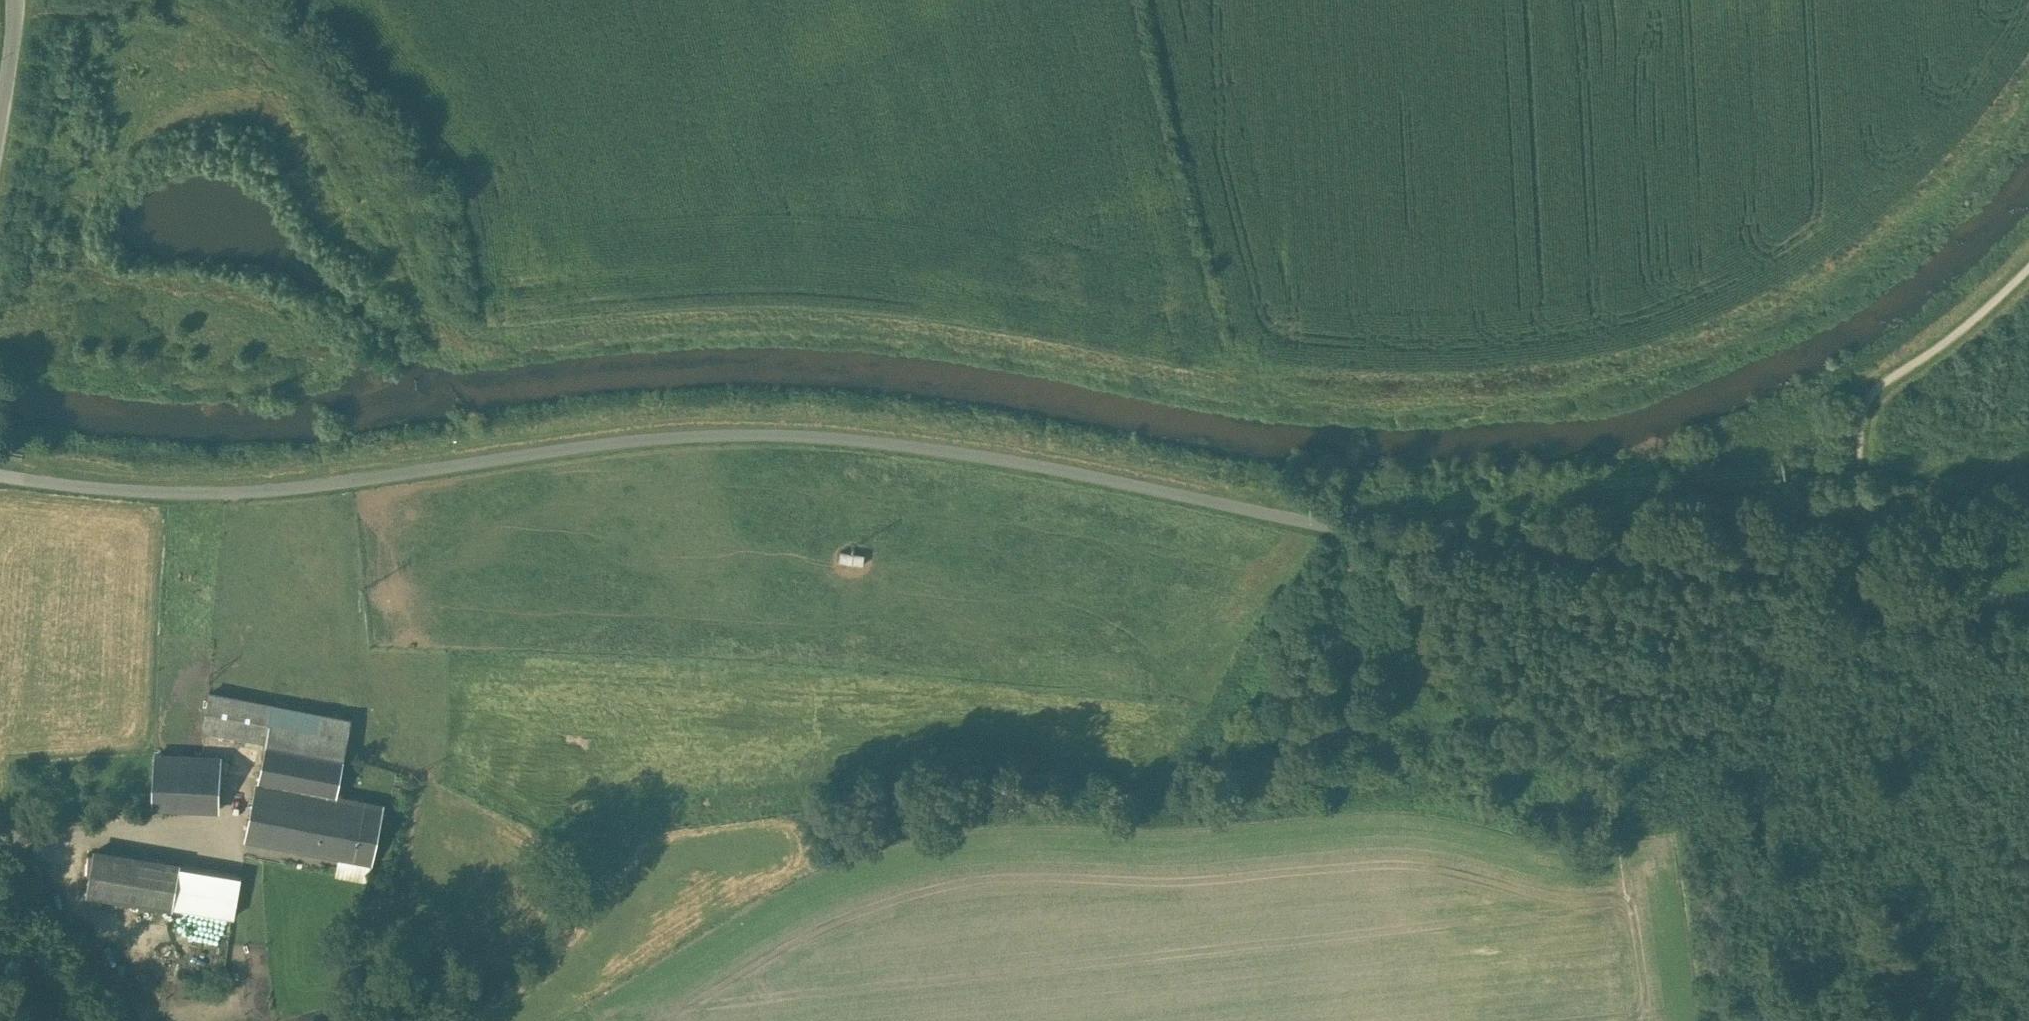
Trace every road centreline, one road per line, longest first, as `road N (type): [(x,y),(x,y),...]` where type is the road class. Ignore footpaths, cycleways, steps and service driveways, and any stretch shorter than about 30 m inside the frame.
road 1 (unclassified): [(2028,611),(1722,563),(1392,534),(935,451),(782,437),(635,444),(249,496),(101,492),(0,477)]

